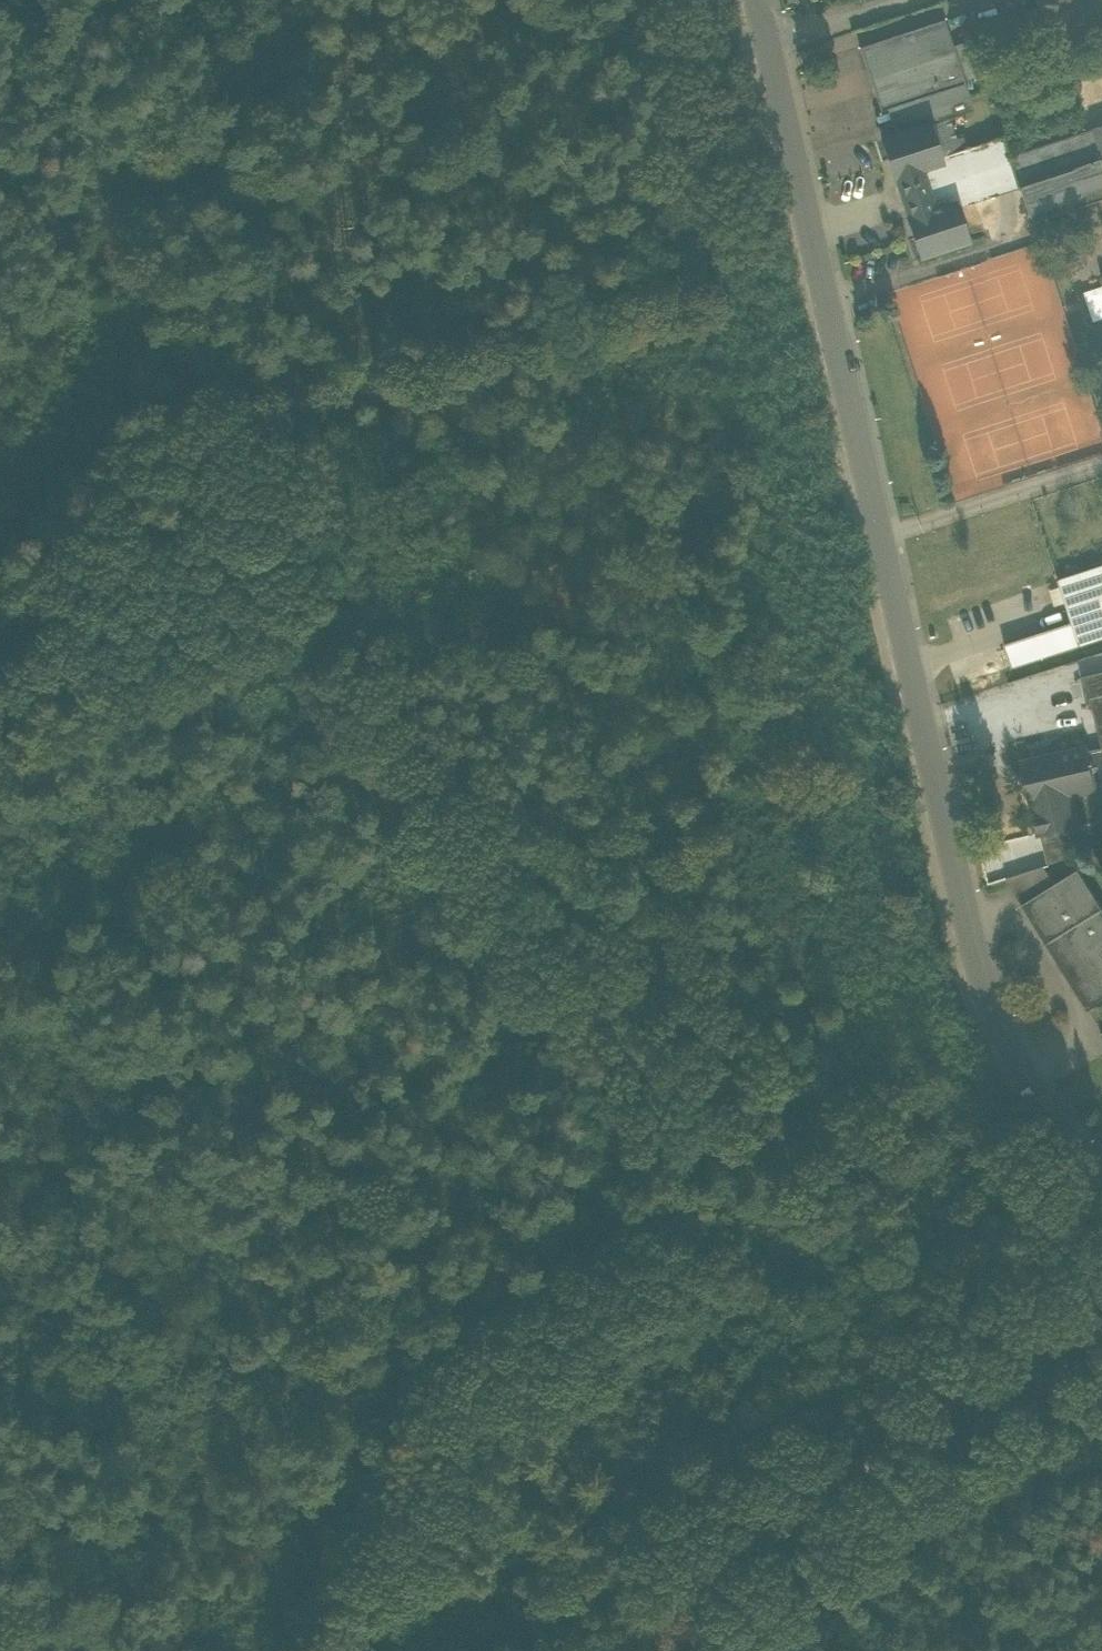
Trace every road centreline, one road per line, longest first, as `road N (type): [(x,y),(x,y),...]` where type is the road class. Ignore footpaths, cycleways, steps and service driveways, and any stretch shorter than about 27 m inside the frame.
road 1 (residential): [(1101,1186),(988,1004),(752,0)]
road 2 (unclassified): [(1101,1293),(614,1650)]

